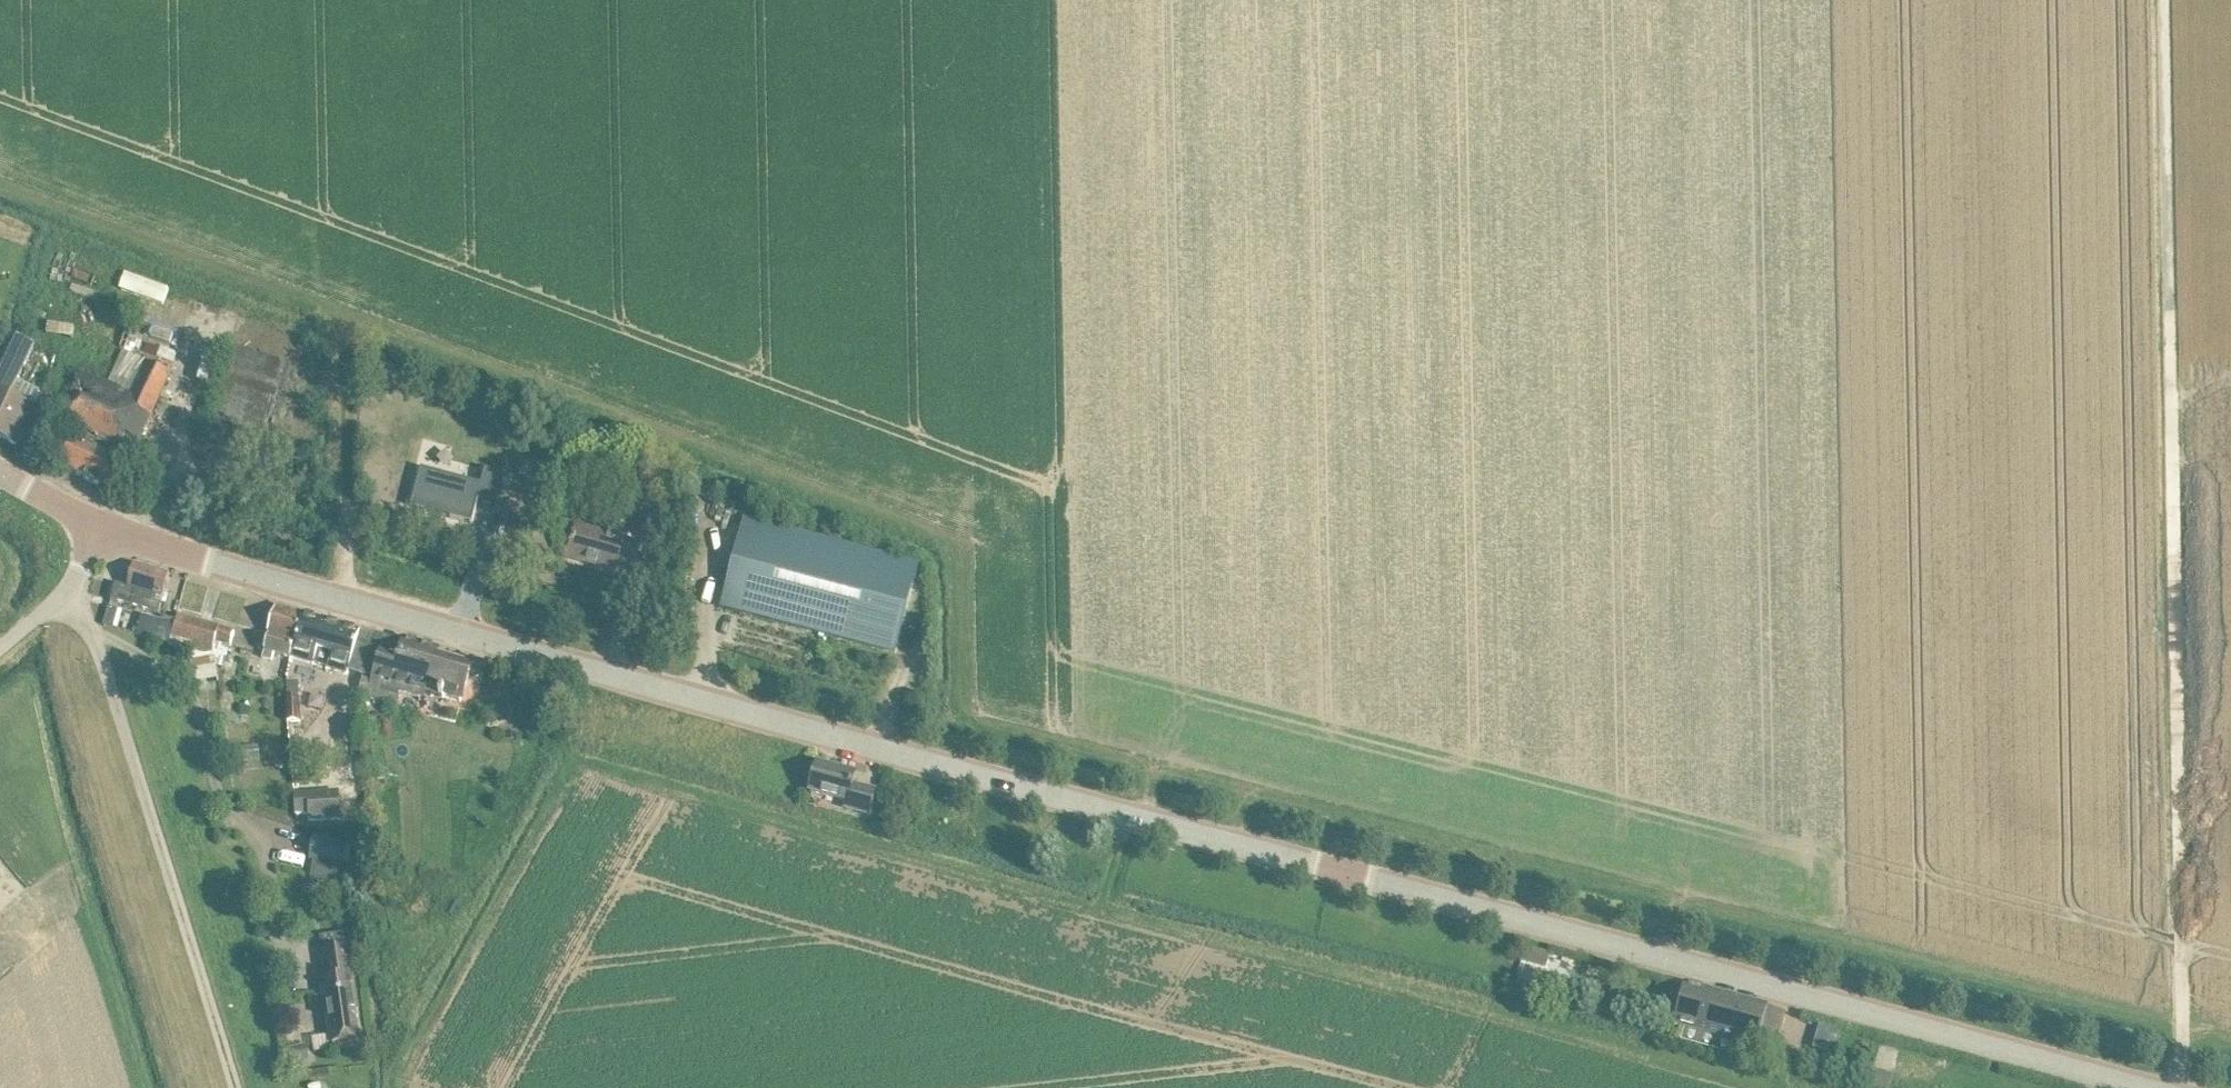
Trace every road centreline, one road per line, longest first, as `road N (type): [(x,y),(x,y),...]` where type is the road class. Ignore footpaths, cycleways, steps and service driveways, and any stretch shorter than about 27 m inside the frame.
road 1 (unclassified): [(2137,1087),(833,738),(105,529)]
road 2 (track): [(2186,1087),(2166,0)]
road 3 (track): [(65,593),(86,618),(232,1087)]
road 4 (track): [(89,629),(156,663),(202,717),(219,799),(265,856),(288,968)]
road 5 (unclassified): [(0,648),(65,593),(105,529)]

